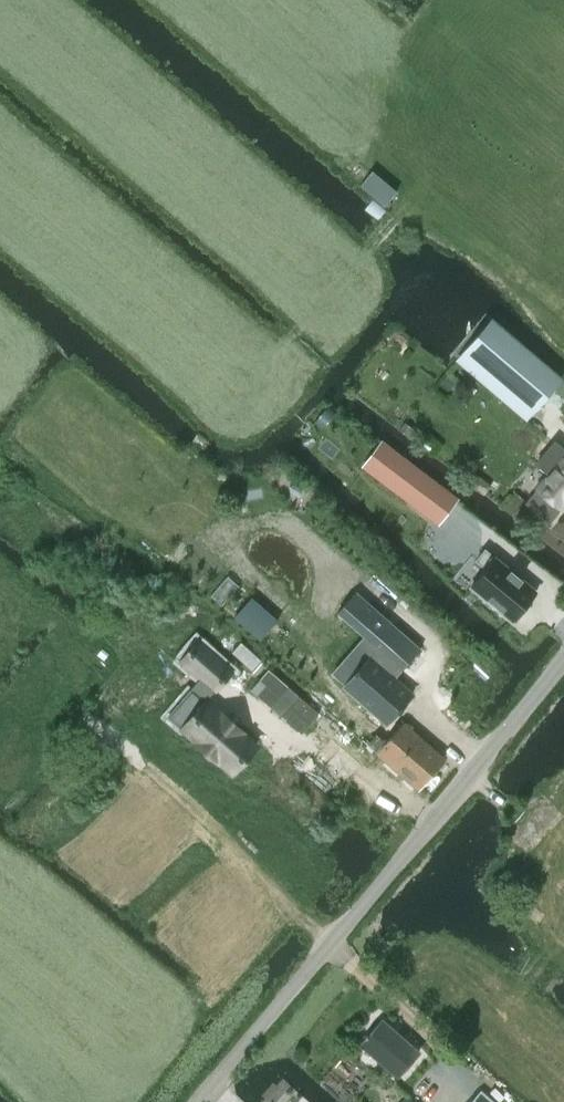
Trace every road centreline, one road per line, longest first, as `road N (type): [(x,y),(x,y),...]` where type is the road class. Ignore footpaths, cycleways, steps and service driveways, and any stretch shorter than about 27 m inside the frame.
road 1 (unclassified): [(563,659),(192,1101)]

